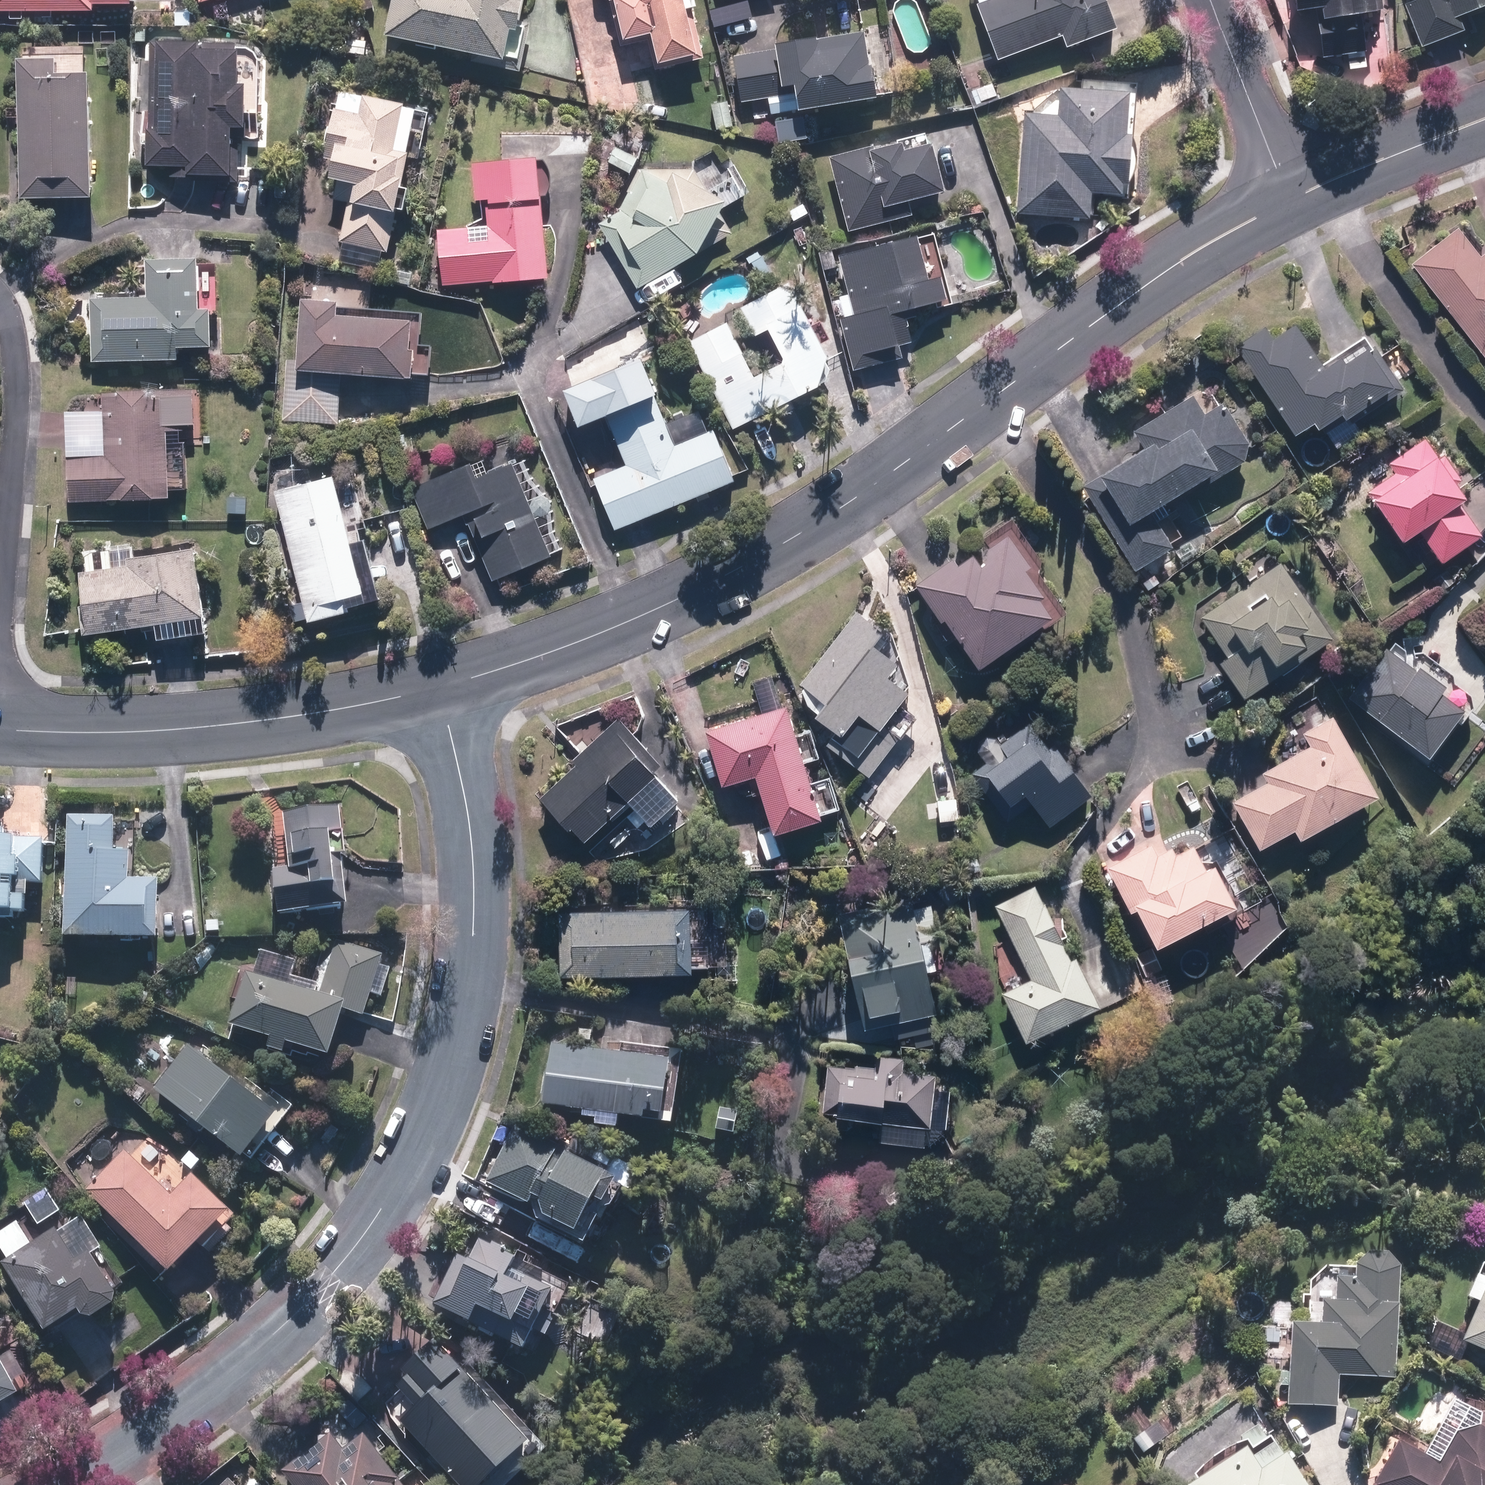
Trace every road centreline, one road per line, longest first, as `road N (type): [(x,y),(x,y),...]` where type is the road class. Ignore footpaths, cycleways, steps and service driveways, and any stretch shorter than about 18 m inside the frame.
road 1 (tertiary): [(438,687),(589,639),(772,552),(1183,261),(1285,201)]
road 2 (tertiary): [(71,1484),(195,1406),(288,1325),(361,1238),(420,1143),(455,1045),(474,907),(469,817),(438,687)]
road 3 (tertiary): [(0,732),(276,719),(438,687)]
road 4 (residential): [(1210,0),(1285,201)]
road 5 (tertiary): [(1285,201),(1484,122)]
road 6 (residential): [(17,370),(0,523)]

